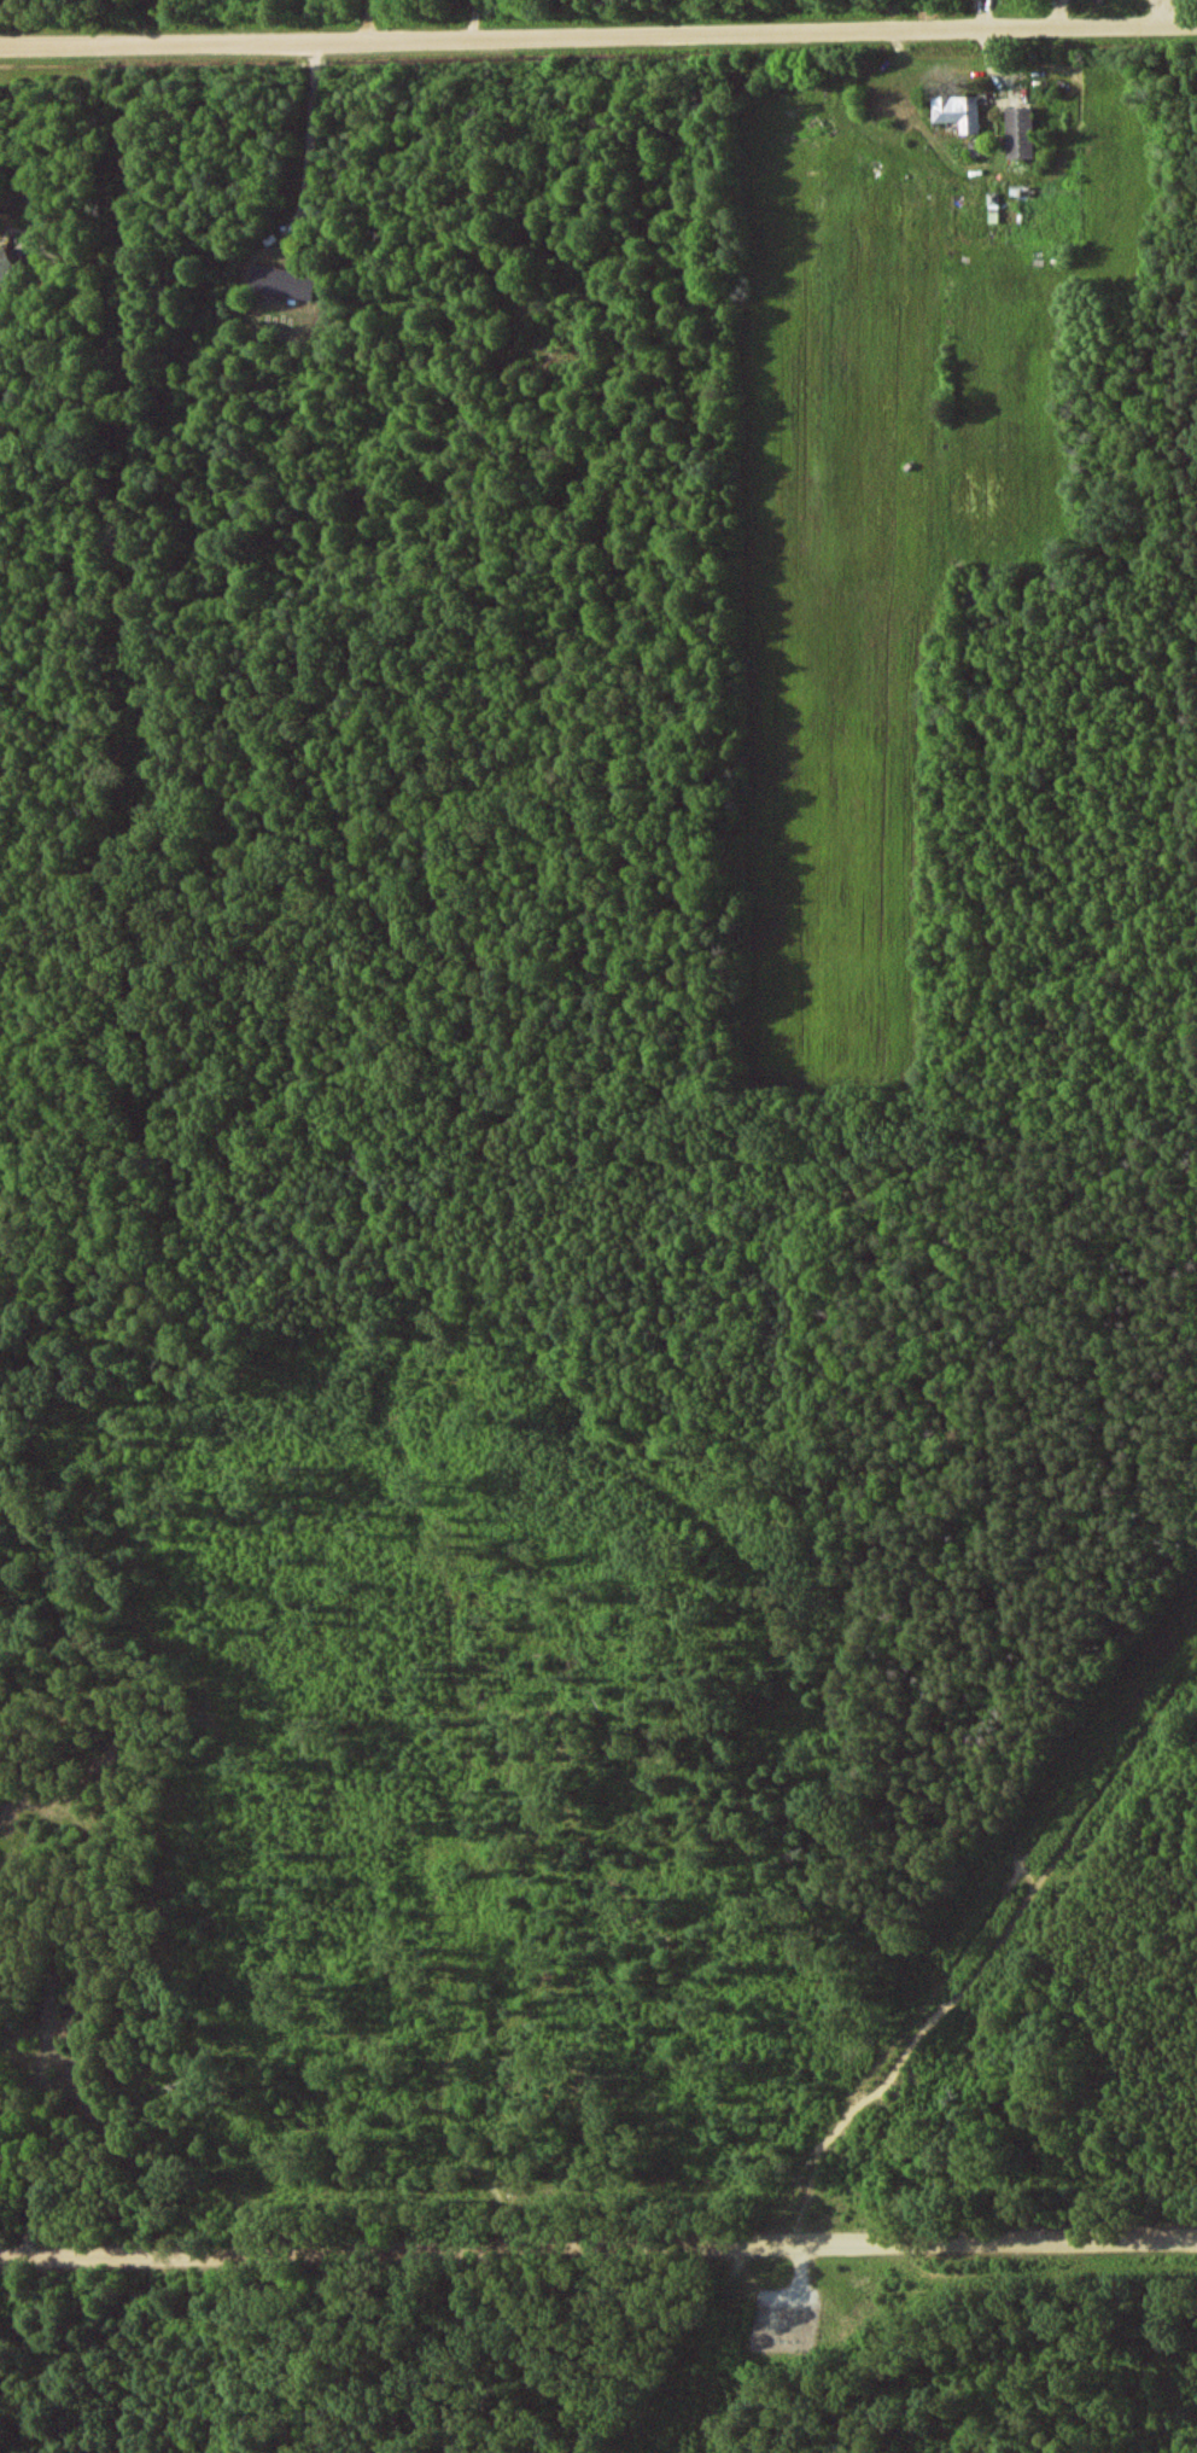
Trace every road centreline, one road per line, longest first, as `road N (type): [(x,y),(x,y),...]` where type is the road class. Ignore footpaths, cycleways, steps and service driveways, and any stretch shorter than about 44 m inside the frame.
road 1 (residential): [(0,2260),(1196,2240)]
road 2 (residential): [(1196,34),(516,43)]
road 3 (residential): [(516,43),(0,53)]

